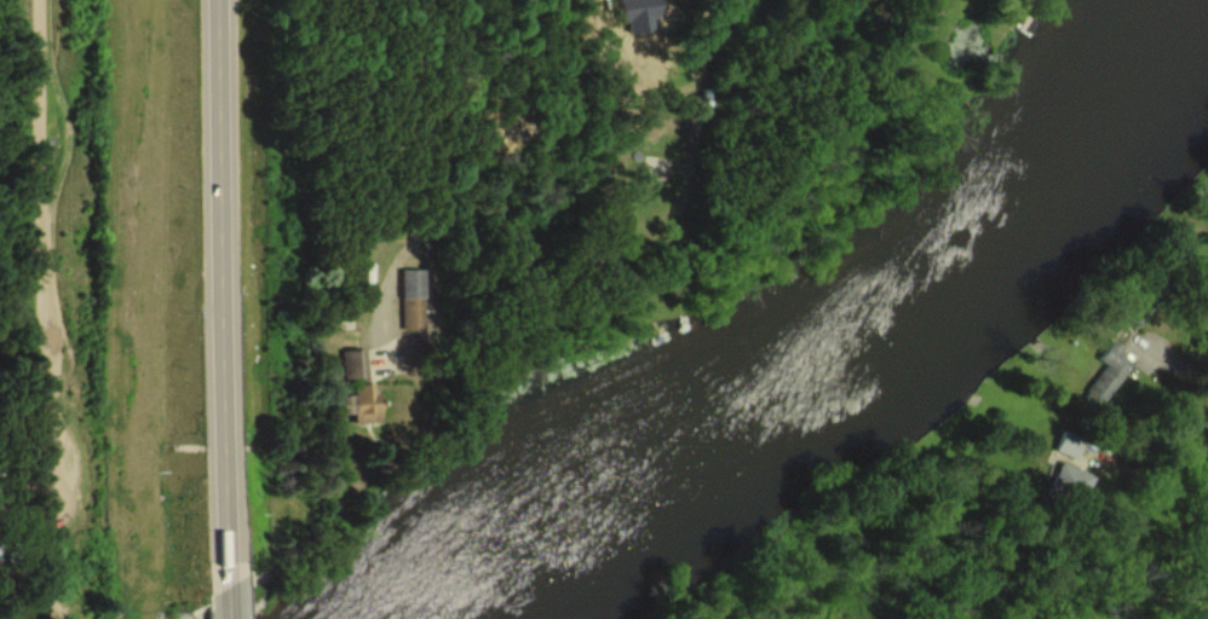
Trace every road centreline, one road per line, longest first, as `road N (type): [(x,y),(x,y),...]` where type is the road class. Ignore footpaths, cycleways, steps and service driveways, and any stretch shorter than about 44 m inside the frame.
road 1 (trunk): [(228,583),(222,0)]

